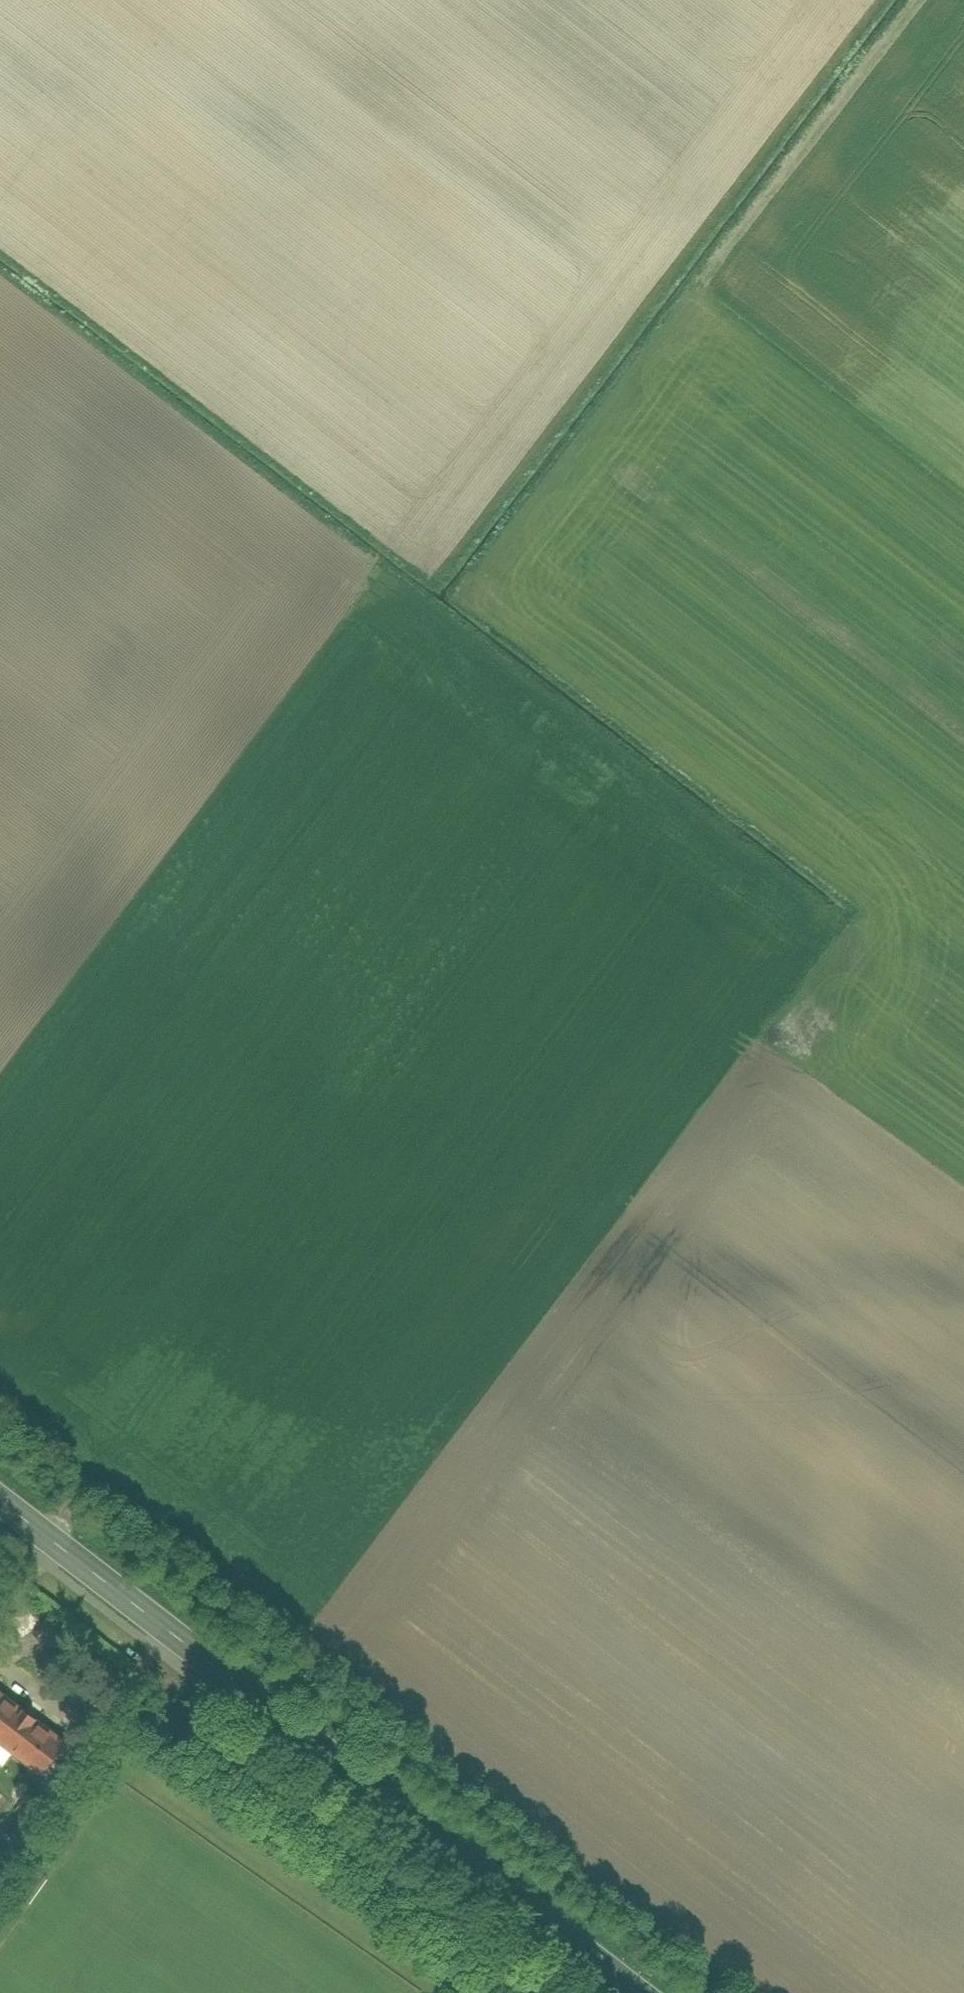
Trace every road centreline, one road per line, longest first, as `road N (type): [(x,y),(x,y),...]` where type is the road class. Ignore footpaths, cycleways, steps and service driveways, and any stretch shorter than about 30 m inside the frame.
road 1 (primary): [(643,1992),(0,1495)]

